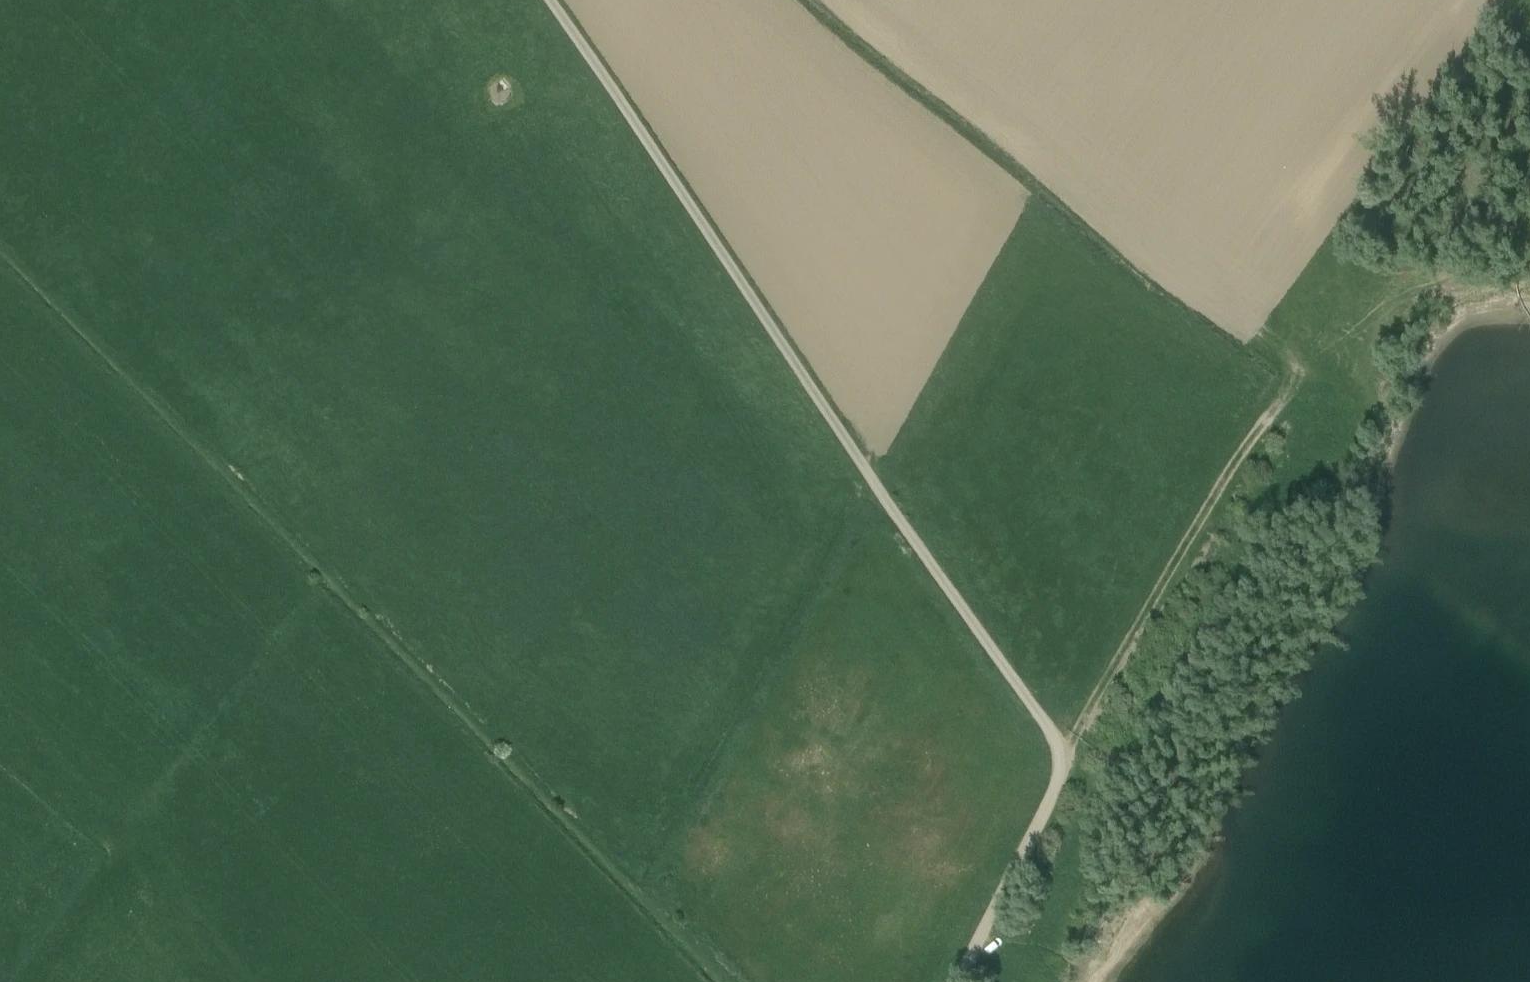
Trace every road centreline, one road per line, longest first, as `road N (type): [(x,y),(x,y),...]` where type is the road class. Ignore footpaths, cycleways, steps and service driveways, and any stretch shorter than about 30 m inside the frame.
road 1 (unclassified): [(960,981),(1059,785),(1059,753),(552,0)]
road 2 (track): [(1059,785),(1142,610),(1294,372),(1272,336),(1216,312)]

